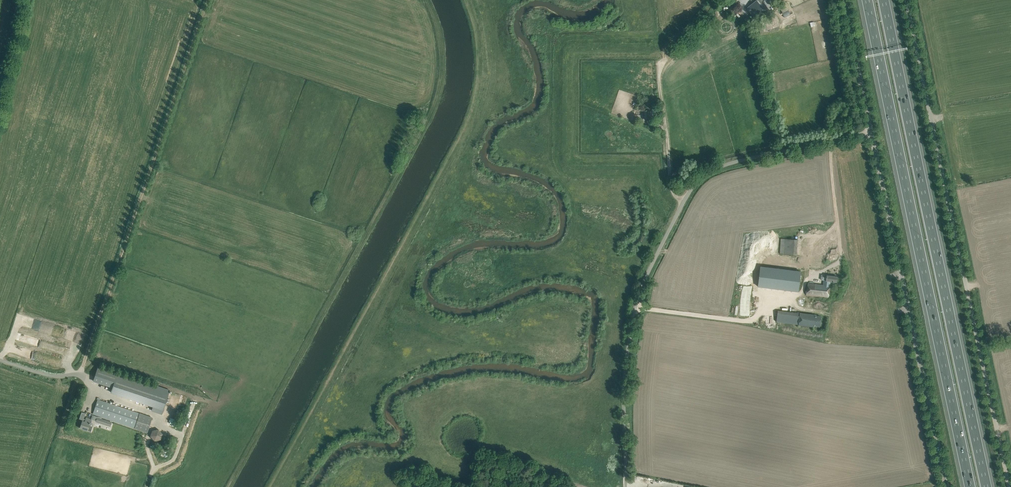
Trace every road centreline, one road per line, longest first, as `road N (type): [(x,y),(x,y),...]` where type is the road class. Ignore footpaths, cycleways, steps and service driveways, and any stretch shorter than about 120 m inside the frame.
road 1 (unclassified): [(625,486),(624,384),(635,307),(690,191),(726,164),(871,132)]
road 2 (motorway): [(987,486),(884,0)]
road 3 (motorway): [(867,0),(970,486)]
road 4 (unclassified): [(1009,486),(908,0)]
road 5 (track): [(208,0),(82,368)]
road 6 (tertiary): [(947,486),(871,132)]
road 7 (track): [(684,201),(670,182),(659,86),(666,61)]
road 8 (tertiary): [(871,132),(844,0)]

